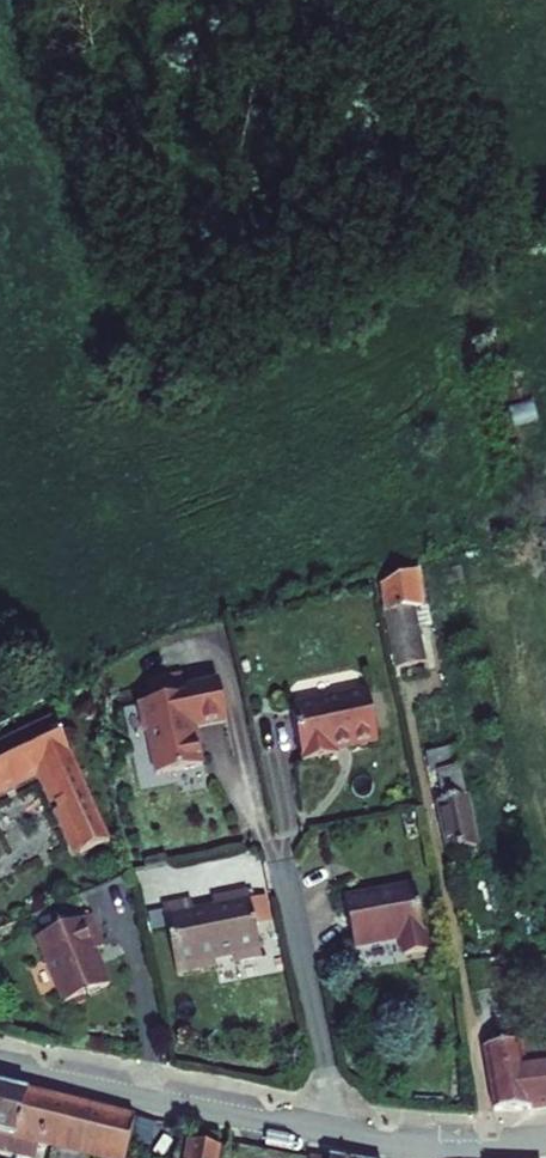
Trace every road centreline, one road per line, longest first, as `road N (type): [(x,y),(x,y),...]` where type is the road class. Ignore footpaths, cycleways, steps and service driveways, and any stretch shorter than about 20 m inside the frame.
road 1 (residential): [(0,1064),(399,1142),(545,1141)]

